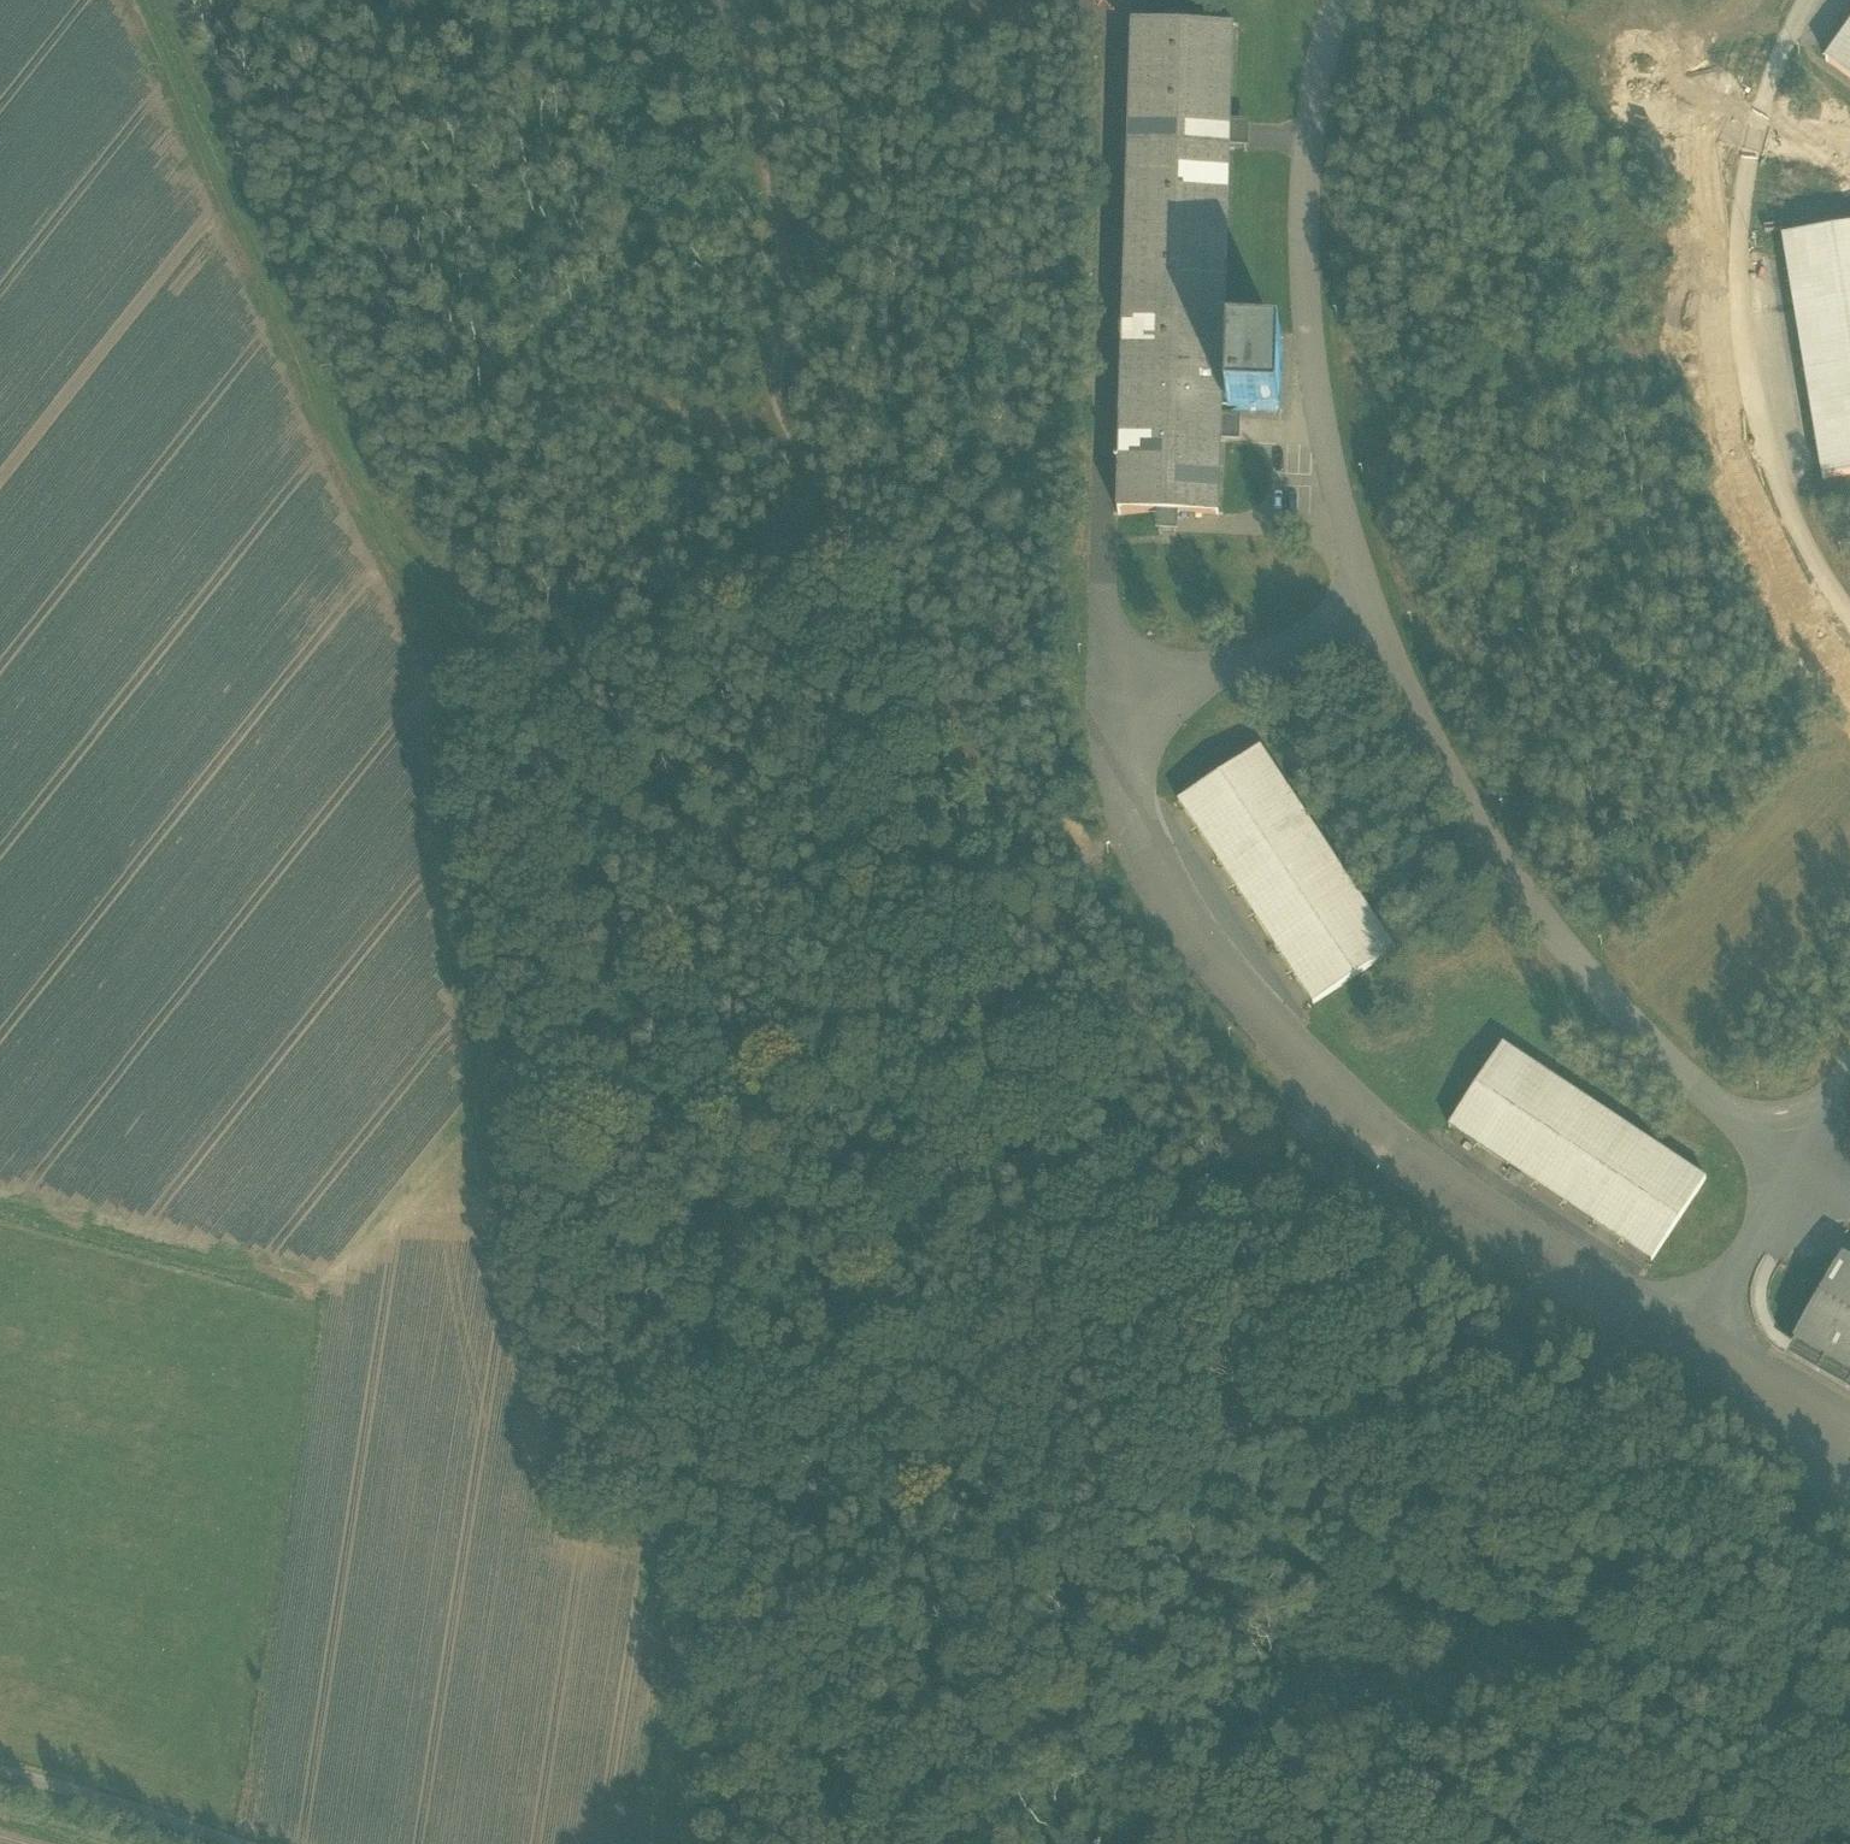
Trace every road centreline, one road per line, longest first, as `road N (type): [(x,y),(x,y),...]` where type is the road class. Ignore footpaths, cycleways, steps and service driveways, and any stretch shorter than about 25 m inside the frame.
road 1 (unclassified): [(241,1843),(0,1771)]

